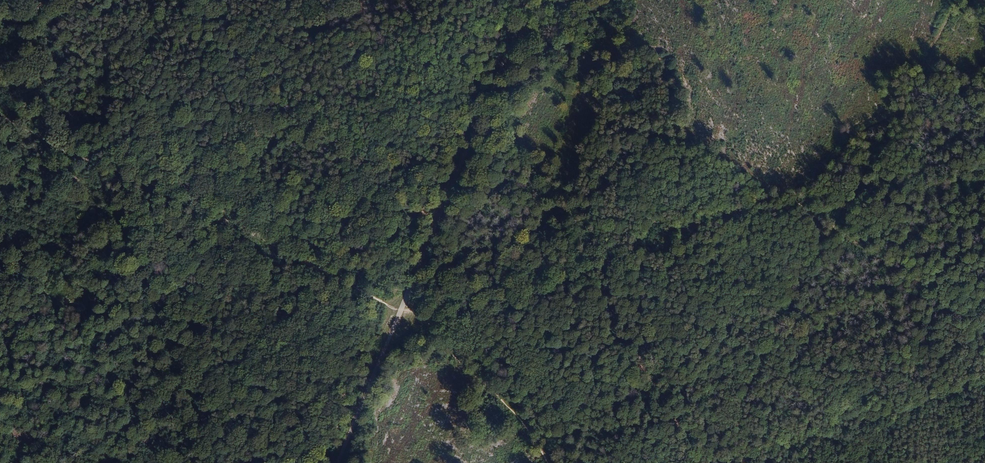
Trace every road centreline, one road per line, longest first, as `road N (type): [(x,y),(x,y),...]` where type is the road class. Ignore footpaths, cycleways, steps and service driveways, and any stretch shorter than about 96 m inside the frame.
road 1 (track): [(529,0),(338,462)]

